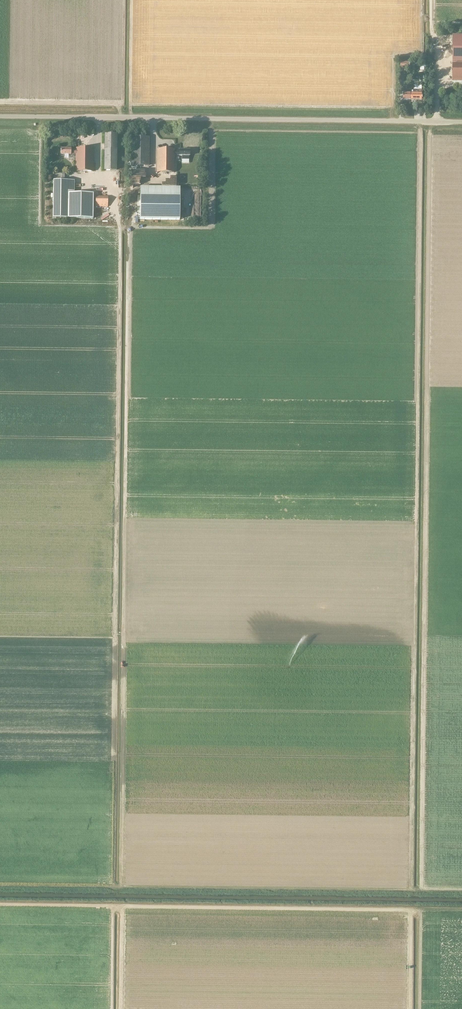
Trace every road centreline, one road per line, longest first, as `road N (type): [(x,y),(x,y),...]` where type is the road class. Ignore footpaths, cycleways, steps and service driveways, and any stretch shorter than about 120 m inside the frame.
road 1 (unclassified): [(461,122),(0,116)]

